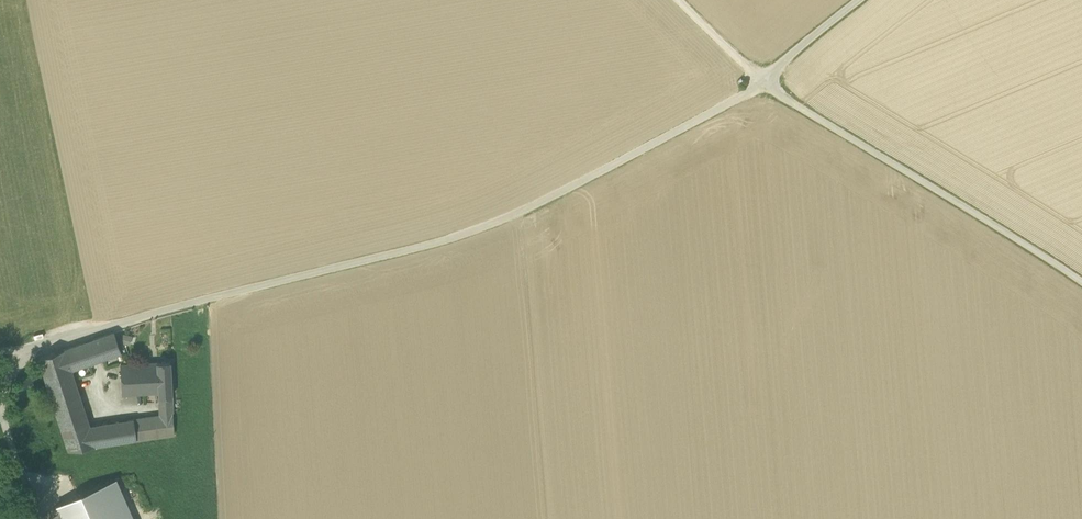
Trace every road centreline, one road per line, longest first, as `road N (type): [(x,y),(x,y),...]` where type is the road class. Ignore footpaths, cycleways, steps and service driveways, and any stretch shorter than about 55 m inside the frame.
road 1 (unclassified): [(865,0),(720,109),(516,214),(461,236),(33,350)]
road 2 (track): [(679,0),(774,90),(1081,282)]

